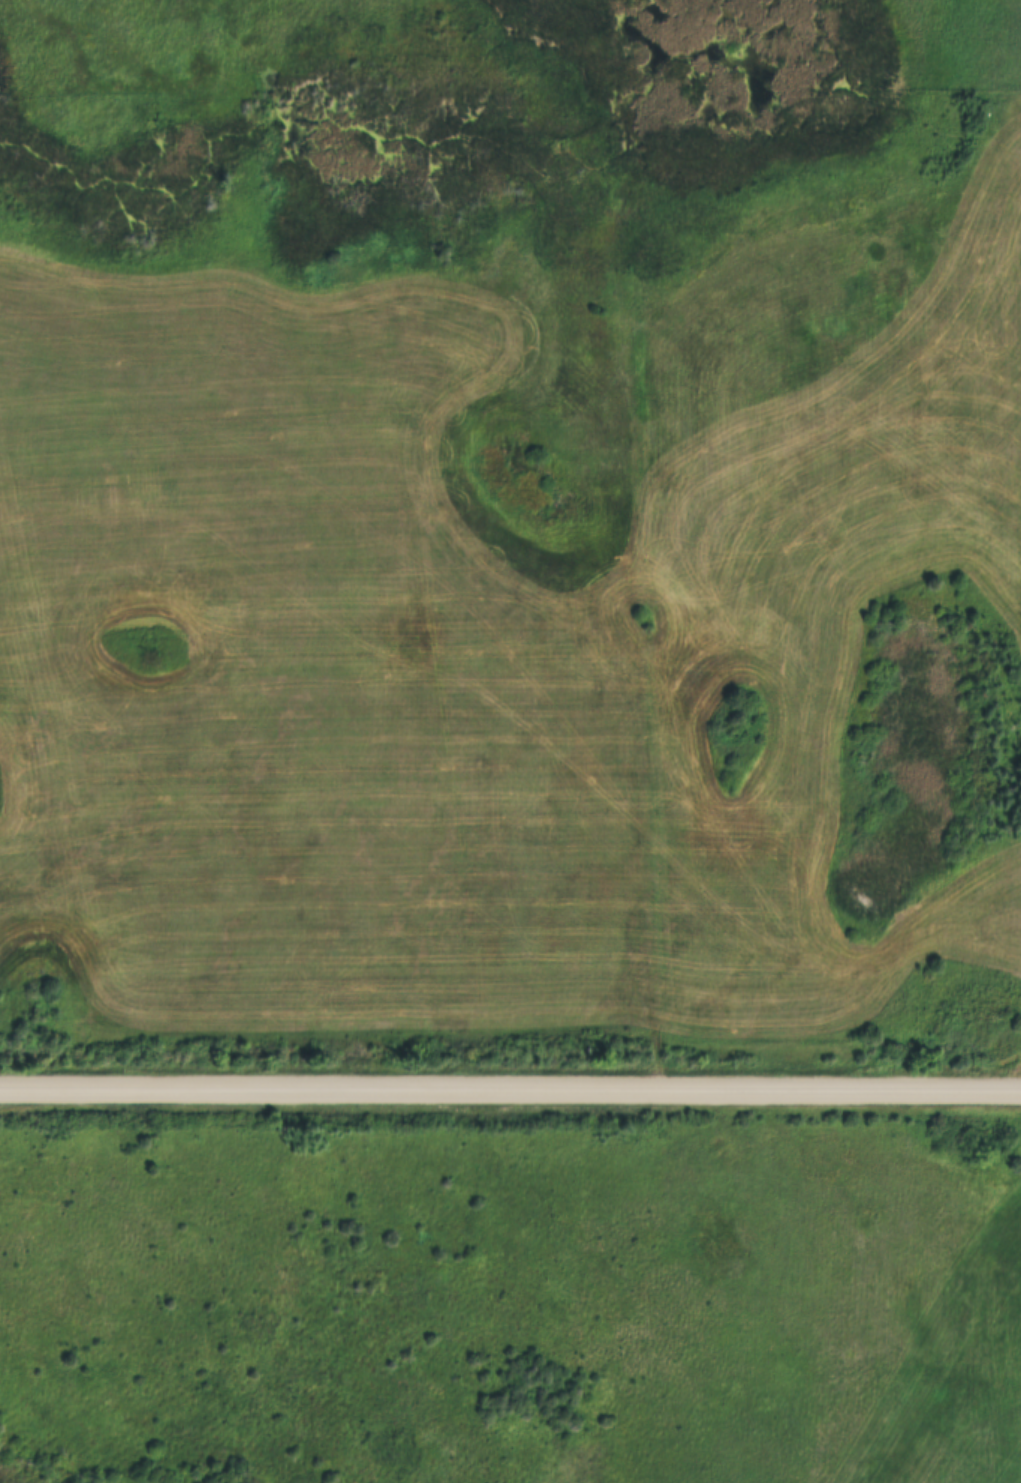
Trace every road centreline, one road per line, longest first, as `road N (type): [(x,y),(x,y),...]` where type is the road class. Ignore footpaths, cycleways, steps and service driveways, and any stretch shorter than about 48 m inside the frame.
road 1 (residential): [(1020,1087),(0,1084)]

